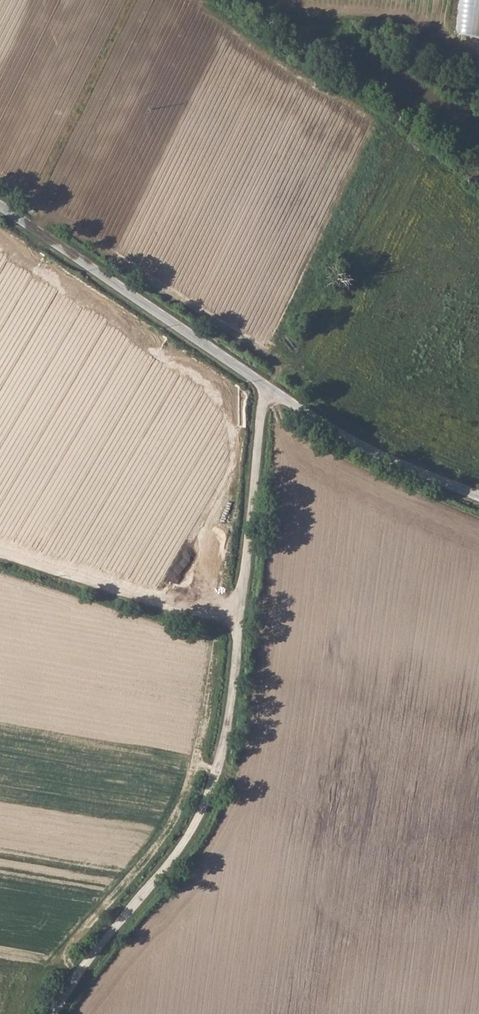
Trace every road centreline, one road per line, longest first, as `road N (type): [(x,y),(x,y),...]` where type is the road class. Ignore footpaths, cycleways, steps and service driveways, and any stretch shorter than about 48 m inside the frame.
road 1 (unclassified): [(478,497),(372,453),(0,209)]
road 2 (track): [(0,548),(238,631)]

